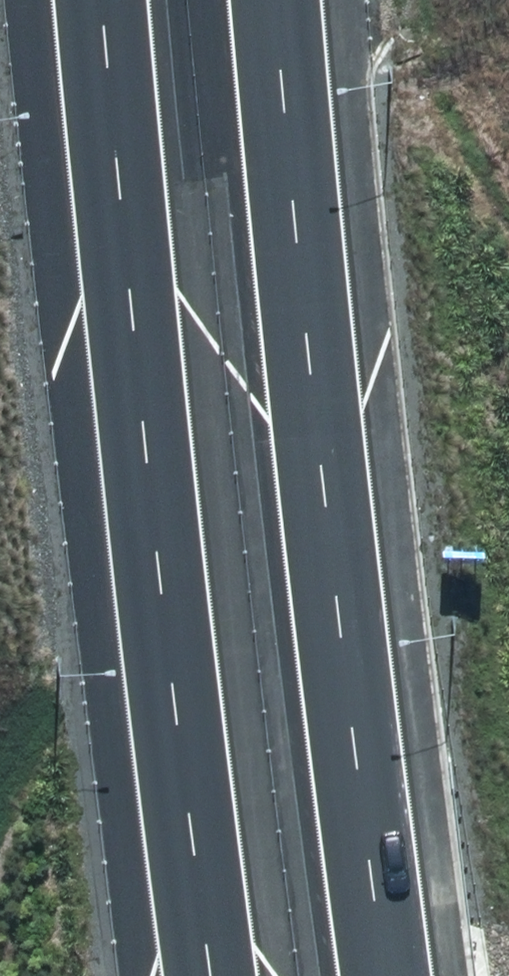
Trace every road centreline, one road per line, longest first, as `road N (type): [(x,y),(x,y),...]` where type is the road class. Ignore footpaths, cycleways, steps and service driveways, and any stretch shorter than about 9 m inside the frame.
road 1 (motorway): [(274,0),(329,592),(386,975)]
road 2 (motorway): [(212,975),(148,457),(104,0)]

